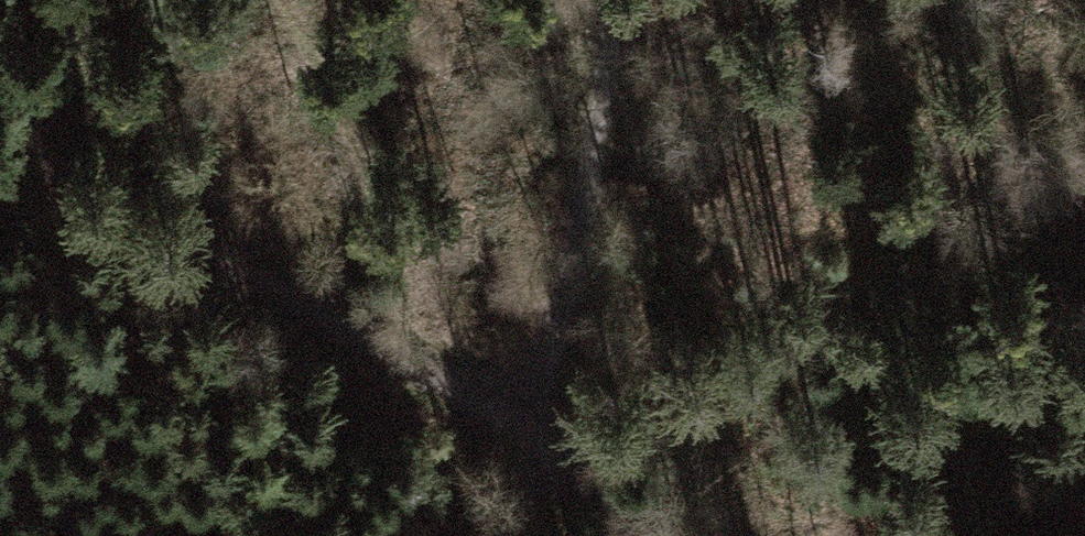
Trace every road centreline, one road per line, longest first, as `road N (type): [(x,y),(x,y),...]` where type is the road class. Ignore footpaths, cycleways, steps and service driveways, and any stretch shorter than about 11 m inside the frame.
road 1 (track): [(680,535),(667,519),(514,420),(0,129)]
road 2 (track): [(617,0),(489,535)]

